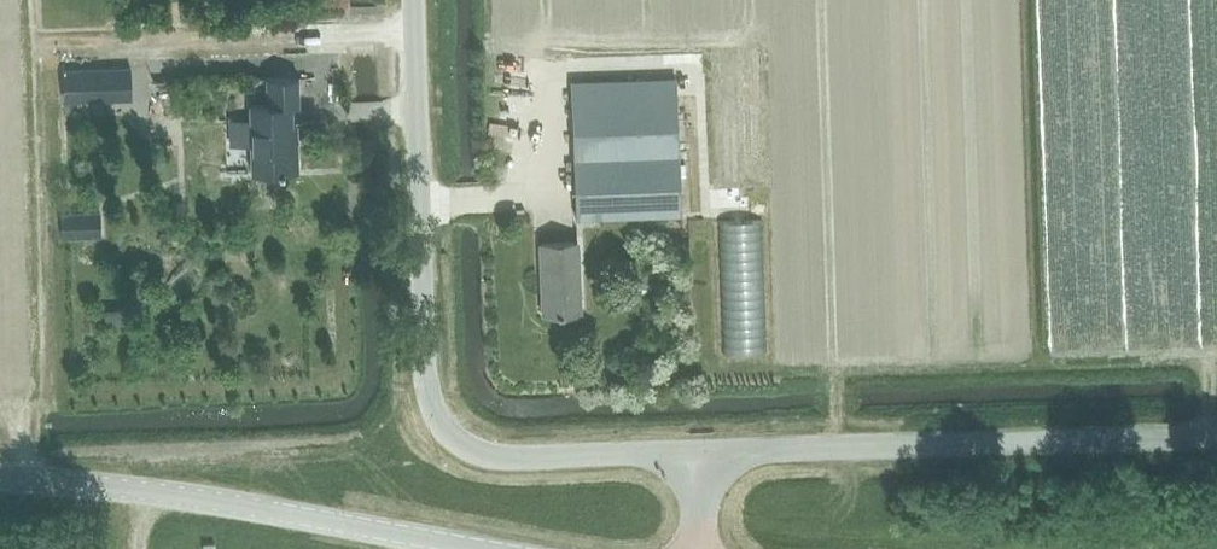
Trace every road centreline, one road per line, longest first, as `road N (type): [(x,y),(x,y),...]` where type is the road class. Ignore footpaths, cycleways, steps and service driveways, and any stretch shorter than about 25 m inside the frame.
road 1 (unclassified): [(701,451),(494,458),(465,449),(439,423),(424,364),(414,0)]
road 2 (unclassified): [(1216,436),(701,451)]
road 3 (unclassified): [(0,477),(97,483),(487,548)]

